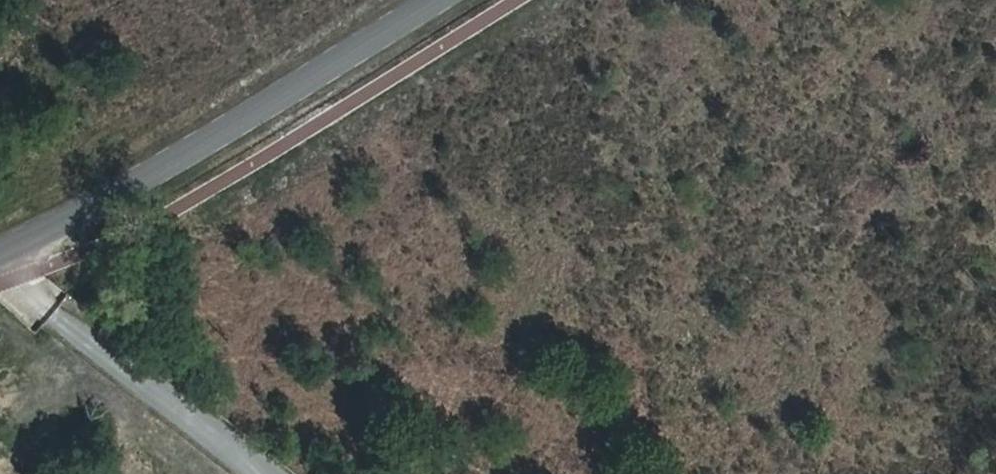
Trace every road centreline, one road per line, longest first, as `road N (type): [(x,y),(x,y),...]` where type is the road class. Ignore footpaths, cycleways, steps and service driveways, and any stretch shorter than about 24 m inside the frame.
road 1 (secondary): [(0,251),(150,179),(446,0)]

